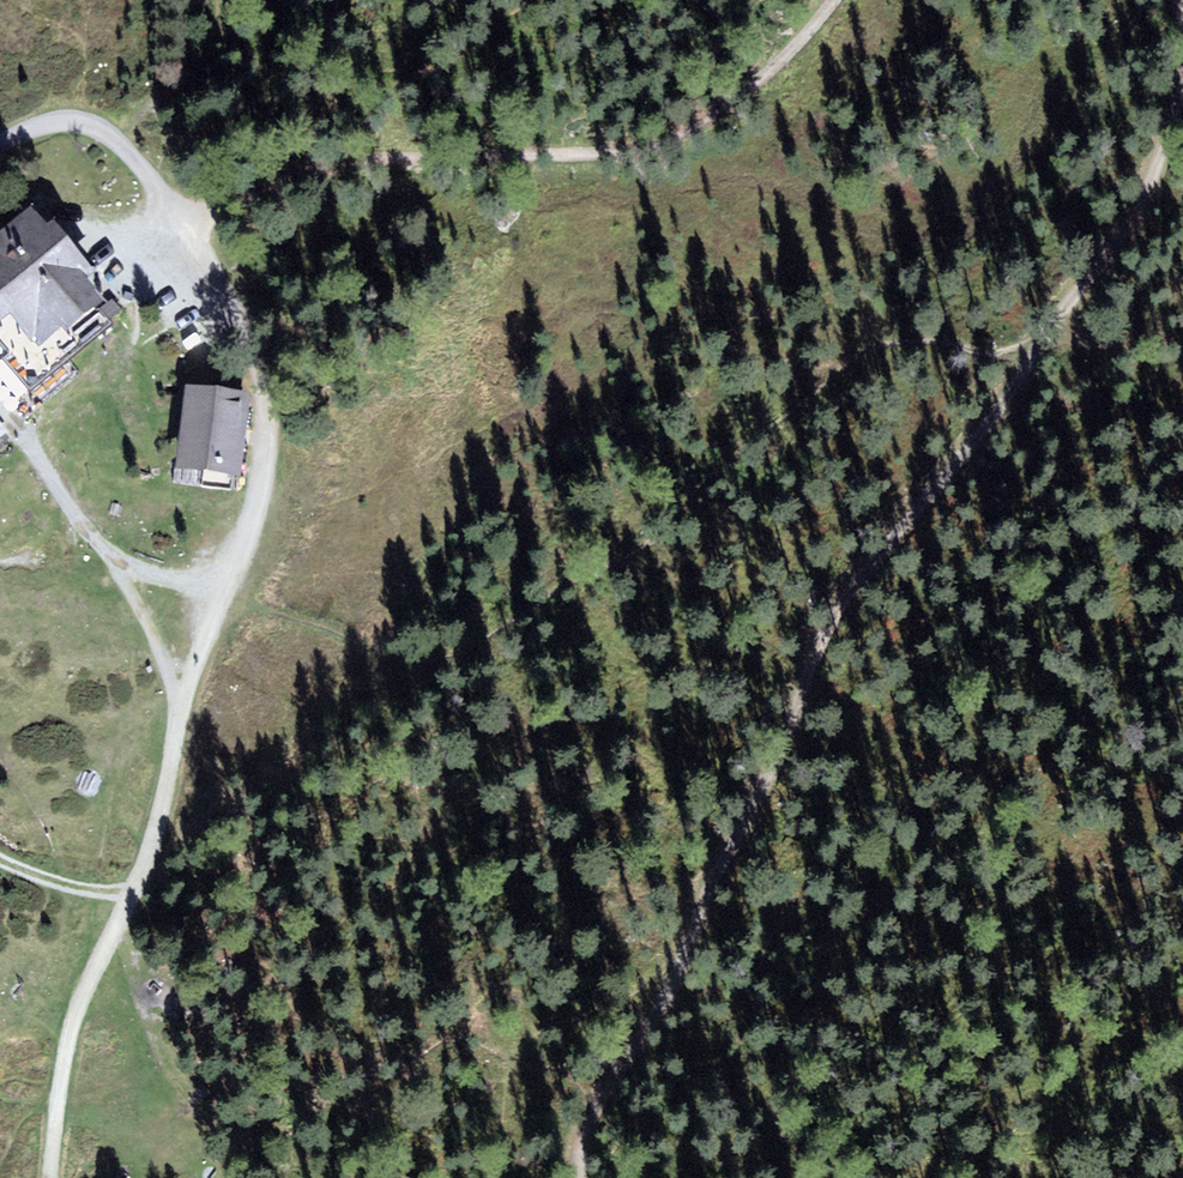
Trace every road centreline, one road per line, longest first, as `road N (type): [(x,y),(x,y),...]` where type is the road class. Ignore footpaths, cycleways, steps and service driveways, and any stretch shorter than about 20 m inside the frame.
road 1 (track): [(577,1177),(582,1120),(842,588),(1060,324),(1143,197),(1182,83)]
road 2 (track): [(832,0),(733,101),(659,136),(586,154),(353,164),(302,175),(198,230)]
road 3 (track): [(179,708),(245,551),(268,409),(265,375),(198,230)]
road 4 (track): [(52,1177),(68,1036),(159,820),(179,708)]
road 5 (track): [(179,708),(111,556),(0,411)]
road 6 (track): [(198,230),(103,128),(56,122),(0,145)]
road 7 (track): [(1060,324),(1162,330),(1182,345)]

